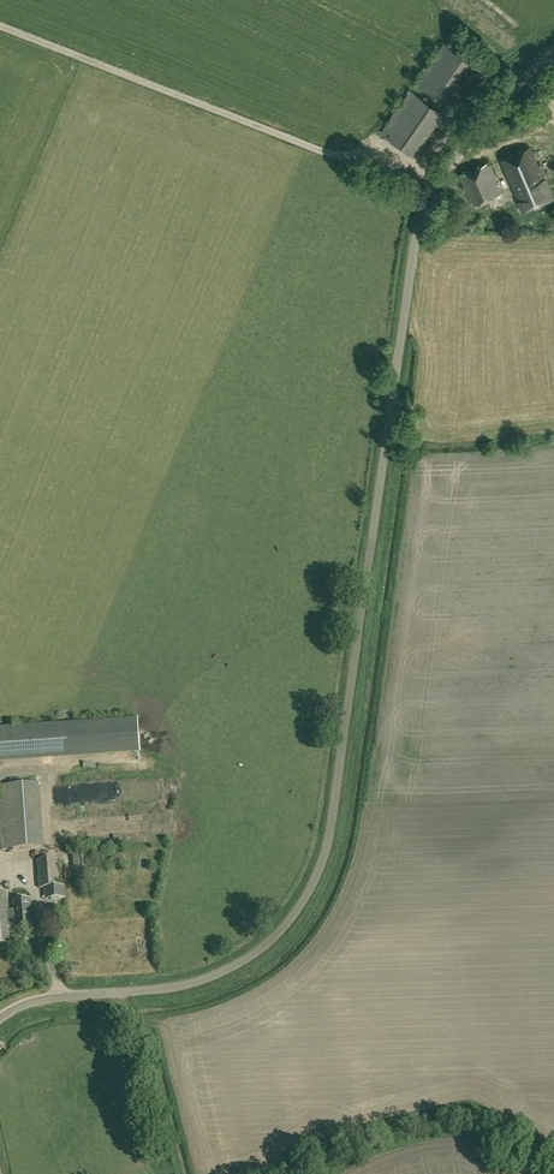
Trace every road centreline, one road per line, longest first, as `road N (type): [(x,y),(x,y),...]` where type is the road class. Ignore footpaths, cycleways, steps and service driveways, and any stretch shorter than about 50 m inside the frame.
road 1 (unclassified): [(0,1015),(20,1000),(199,981),(281,934),(317,878),(344,800),(411,256),(435,178),(456,146),(553,56)]

